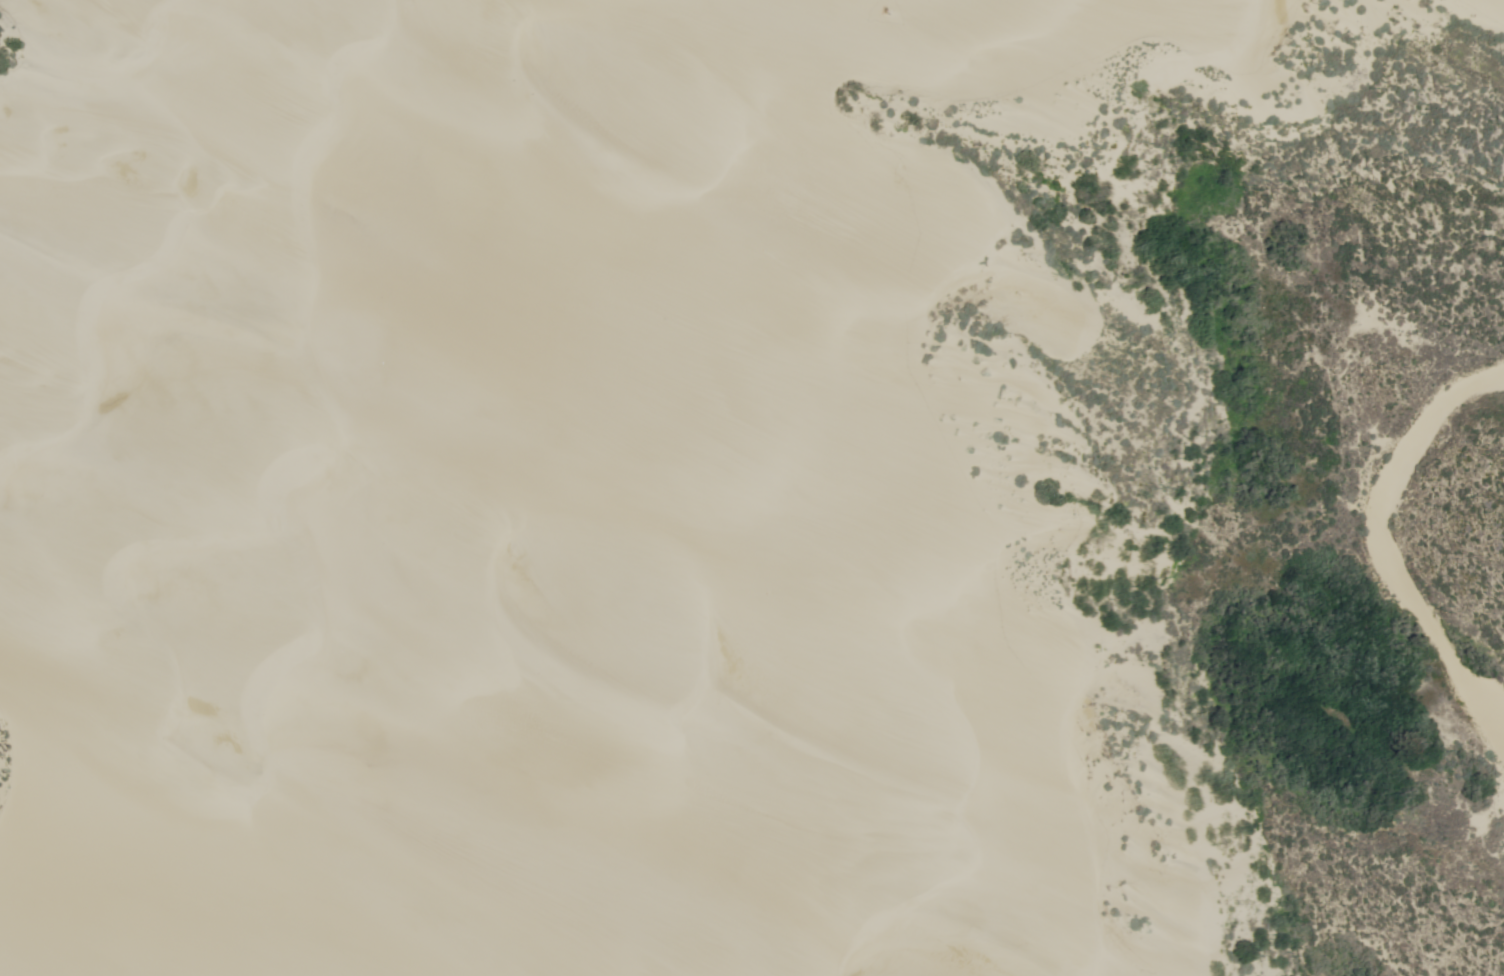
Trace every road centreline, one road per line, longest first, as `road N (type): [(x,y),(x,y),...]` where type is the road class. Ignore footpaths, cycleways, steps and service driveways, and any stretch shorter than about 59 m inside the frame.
road 1 (residential): [(686,975),(749,670),(720,553),(765,210),(718,0)]

